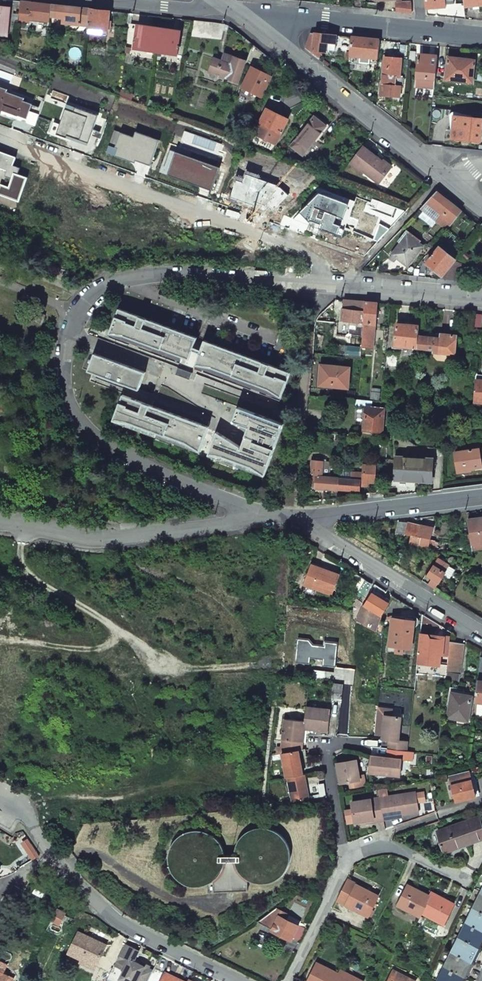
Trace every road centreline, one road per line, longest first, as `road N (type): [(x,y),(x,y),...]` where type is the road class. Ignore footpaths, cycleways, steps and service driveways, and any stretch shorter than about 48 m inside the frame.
road 1 (residential): [(335,286),(171,268),(119,280),(78,314),(61,373),(81,426),(115,450),(291,516)]
road 2 (residential): [(0,796),(32,822),(63,871),(124,925),(239,980)]
road 3 (residential): [(291,516),(94,537),(0,523)]
road 4 (residential): [(452,182),(234,10)]
road 5 (residential): [(291,516),(481,632)]
road 6 (residential): [(294,488),(313,322),(335,286)]
road 7 (residential): [(481,496),(291,516)]
road 8 (residential): [(420,29),(234,10)]
road 9 (residential): [(371,747),(325,744),(347,858)]
road 10 (residential): [(481,297),(335,286)]
road 11 (residential): [(347,858),(288,980)]
road 12 (residential): [(470,882),(393,847),(347,858)]

